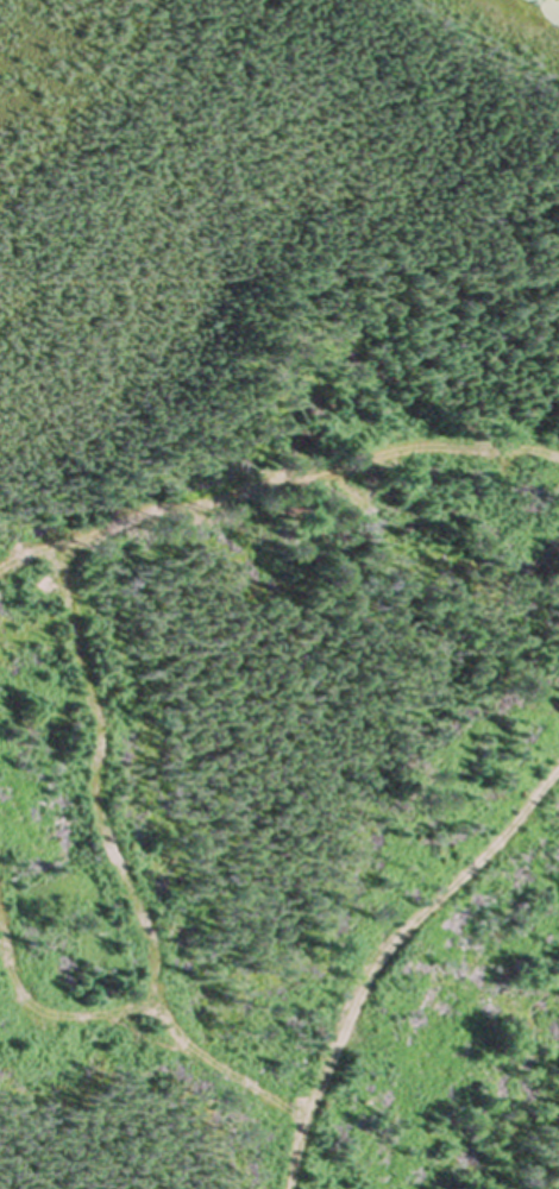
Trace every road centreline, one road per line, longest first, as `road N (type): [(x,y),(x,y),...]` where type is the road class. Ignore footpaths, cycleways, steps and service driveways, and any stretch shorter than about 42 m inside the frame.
road 1 (residential): [(238,1188),(240,1145),(299,994),(377,864),(558,742)]

